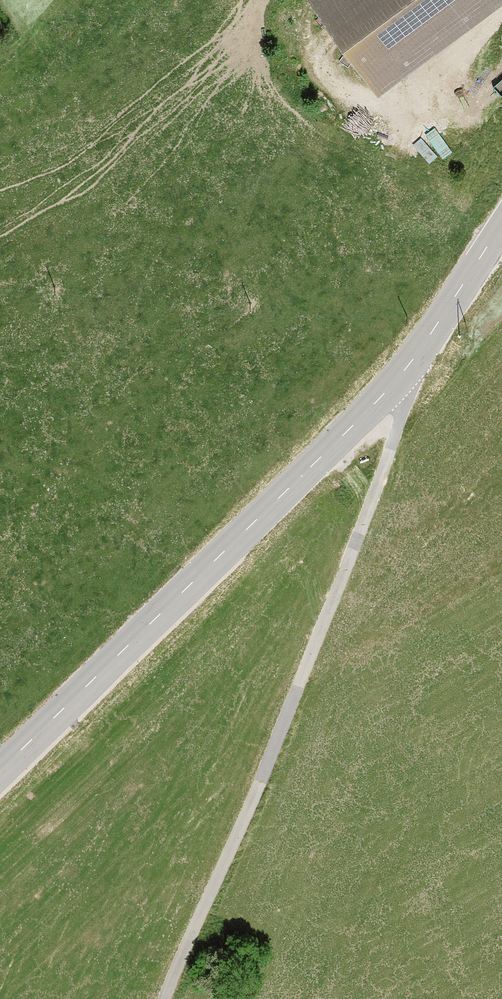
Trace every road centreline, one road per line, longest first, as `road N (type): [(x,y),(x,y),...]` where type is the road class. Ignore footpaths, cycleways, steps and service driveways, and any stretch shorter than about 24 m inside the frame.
road 1 (tertiary): [(501,223),(371,408),(0,772)]
road 2 (track): [(428,338),(263,785),(165,998)]

